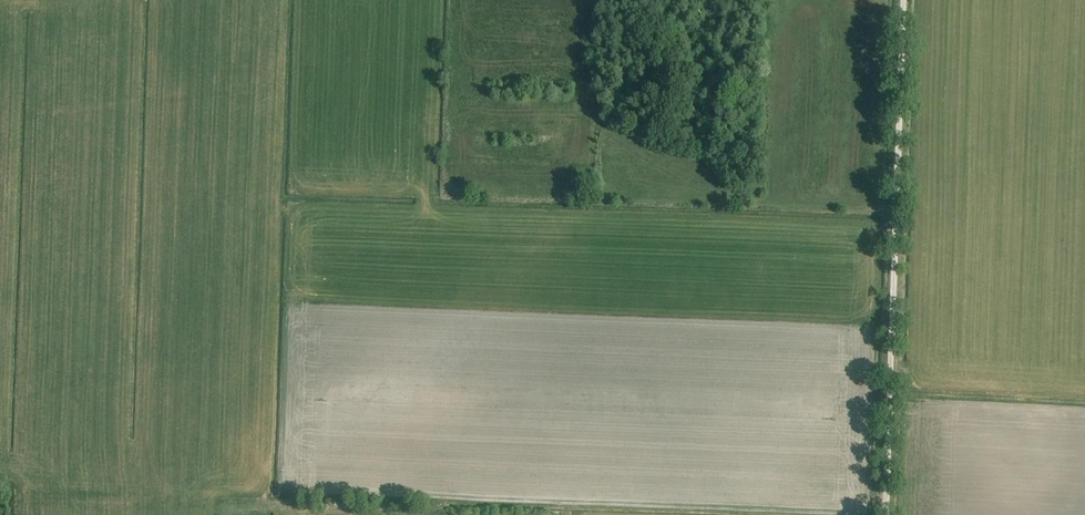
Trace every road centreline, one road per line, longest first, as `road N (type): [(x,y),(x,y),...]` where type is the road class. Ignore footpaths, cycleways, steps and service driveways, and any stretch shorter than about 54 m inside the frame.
road 1 (track): [(906,0),(888,514)]

